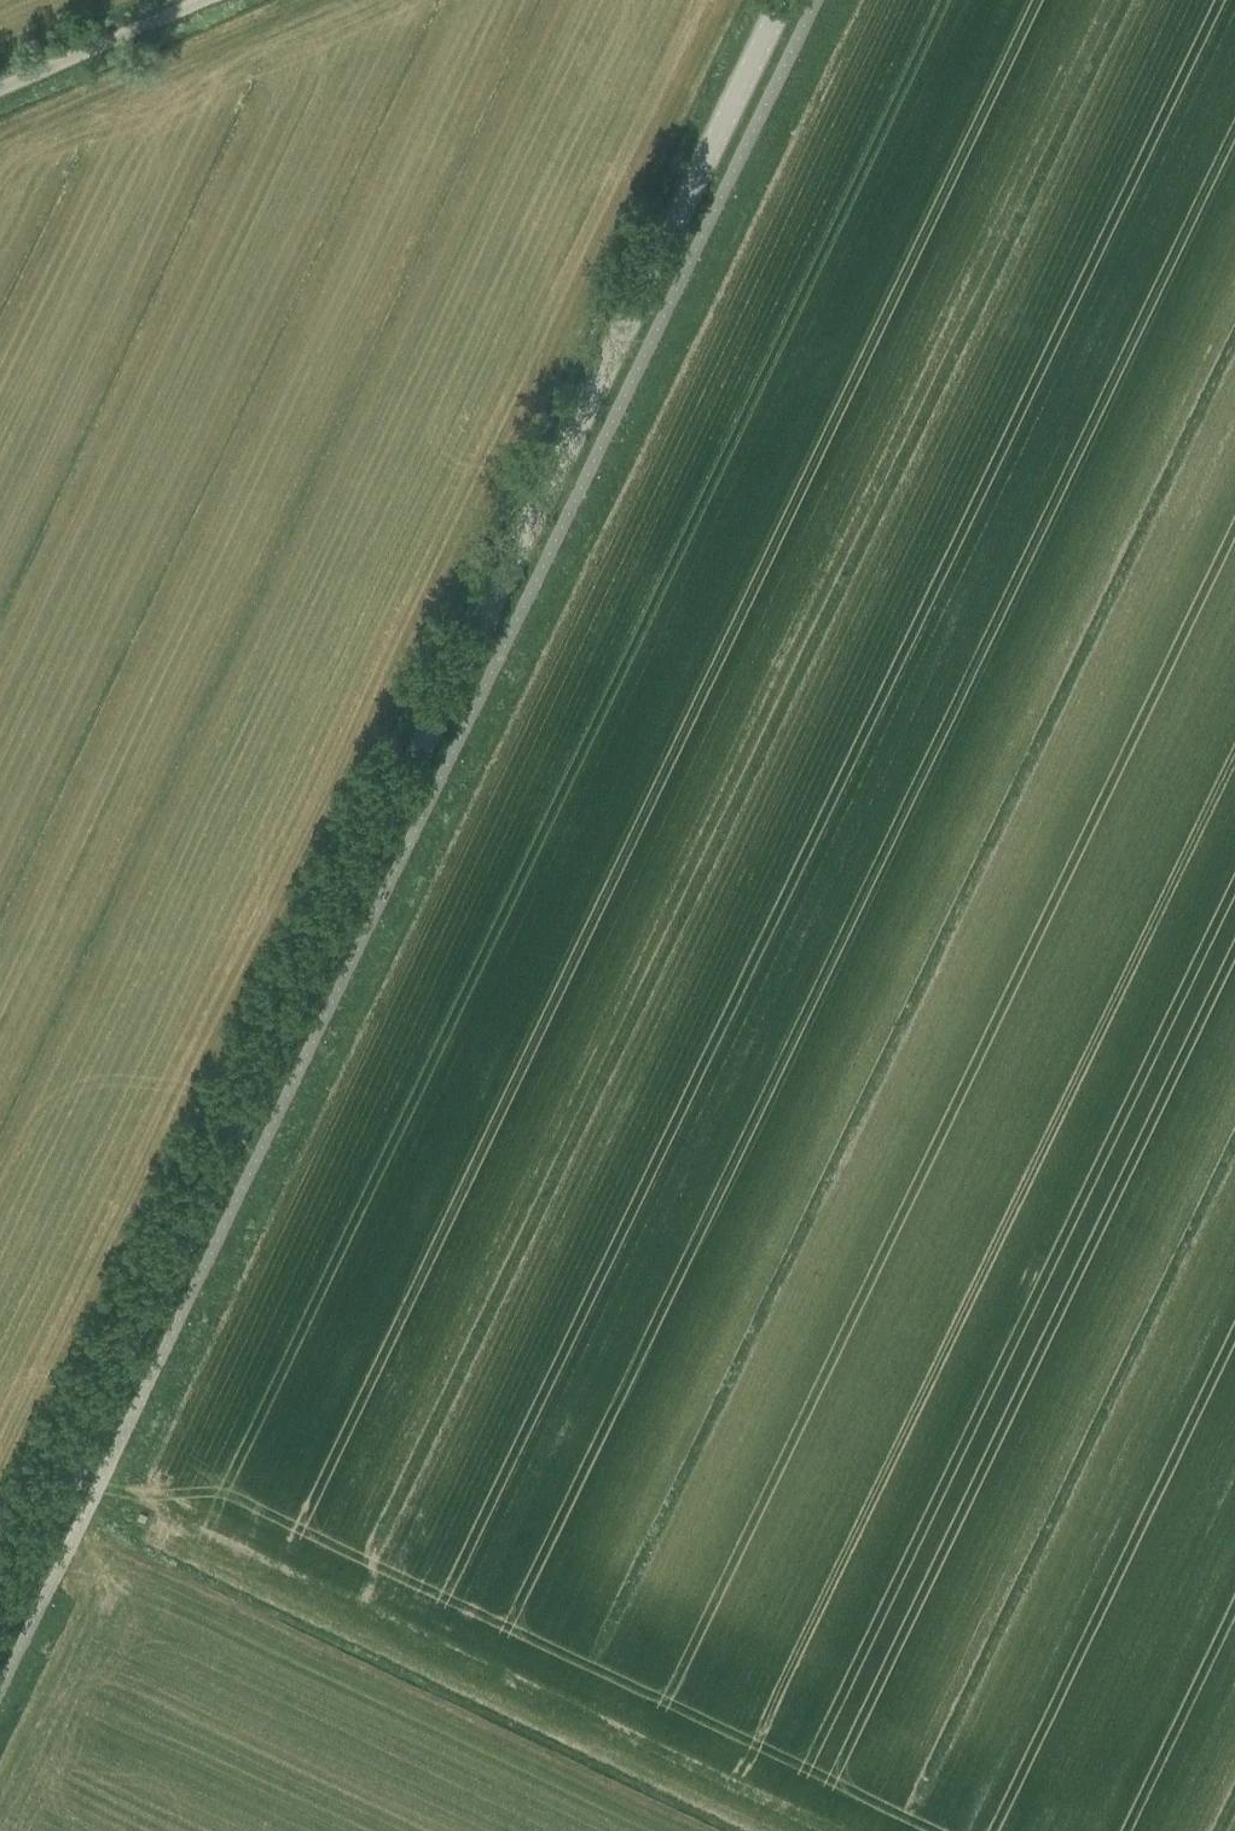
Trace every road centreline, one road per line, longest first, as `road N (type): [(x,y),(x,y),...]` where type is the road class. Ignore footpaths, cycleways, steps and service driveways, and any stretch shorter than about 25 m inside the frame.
road 1 (tertiary): [(0,1626),(782,0)]
road 2 (unclassified): [(0,88),(204,0)]

